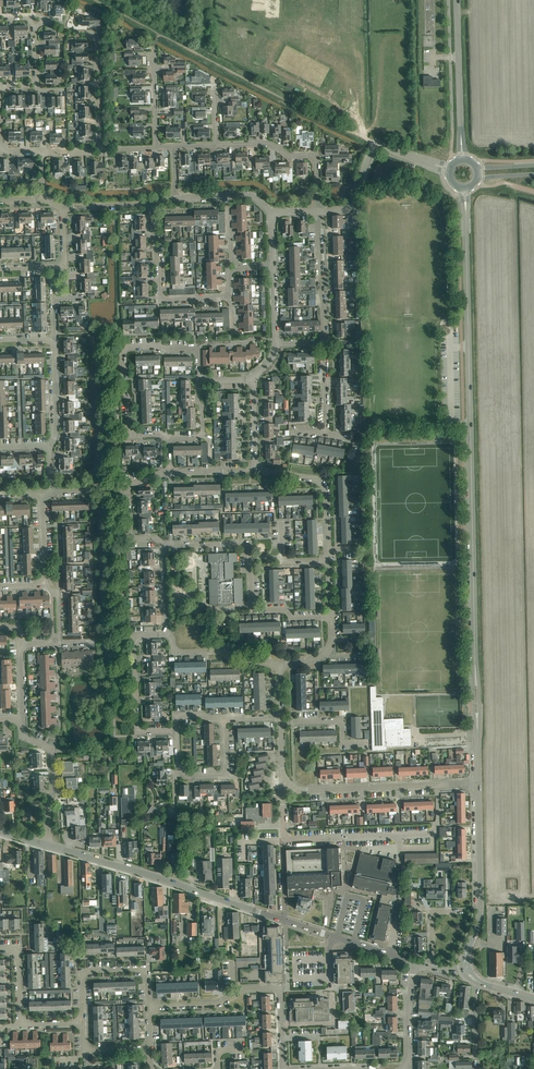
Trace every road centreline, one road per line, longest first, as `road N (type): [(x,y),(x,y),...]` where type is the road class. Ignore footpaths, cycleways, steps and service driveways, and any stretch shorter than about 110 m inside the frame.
road 1 (tertiary): [(479,783),(465,188)]
road 2 (tertiary): [(285,920),(47,845)]
road 3 (residential): [(331,617),(292,619),(285,609),(253,606),(244,544),(164,546)]
road 4 (residential): [(331,617),(325,489),(255,464)]
road 5 (residential): [(197,350),(123,349),(131,432),(170,440)]
road 6 (tertiary): [(466,970),(480,917),(479,783)]
road 7 (residential): [(178,730),(138,728),(134,639),(166,634)]
road 8 (residential): [(229,298),(161,297),(154,205)]
road 9 (tertiary): [(462,160),(457,0)]
road 10 (residential): [(217,145),(270,144),(313,157),(318,211)]
road 11 (residential): [(290,784),(301,791),(438,785)]
road 12 (residential): [(101,149),(99,42),(62,28)]
road 13 (unclassified): [(290,784),(283,802),(285,920)]
road 14 (residential): [(149,1007),(219,1004),(245,989),(278,990)]
road 15 (unclassified): [(326,343),(318,211)]
road 16 (unclassified): [(356,190),(378,147),(450,170)]
road 17 (residential): [(279,665),(225,651),(178,651),(166,634)]

